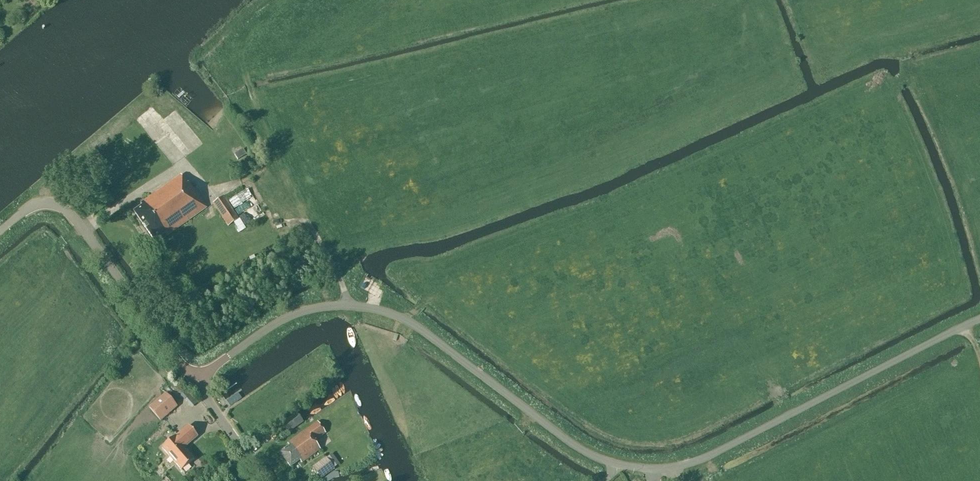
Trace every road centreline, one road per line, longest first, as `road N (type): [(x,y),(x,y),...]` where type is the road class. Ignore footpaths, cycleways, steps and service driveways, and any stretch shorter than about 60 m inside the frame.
road 1 (unclassified): [(194,381),(281,320),(357,306),(413,325),(569,441),(614,463),(661,469),(742,439),(979,319)]
road 2 (unclassified): [(194,381),(67,210),(33,205),(11,221)]
road 3 (unclassified): [(266,480),(194,381)]

